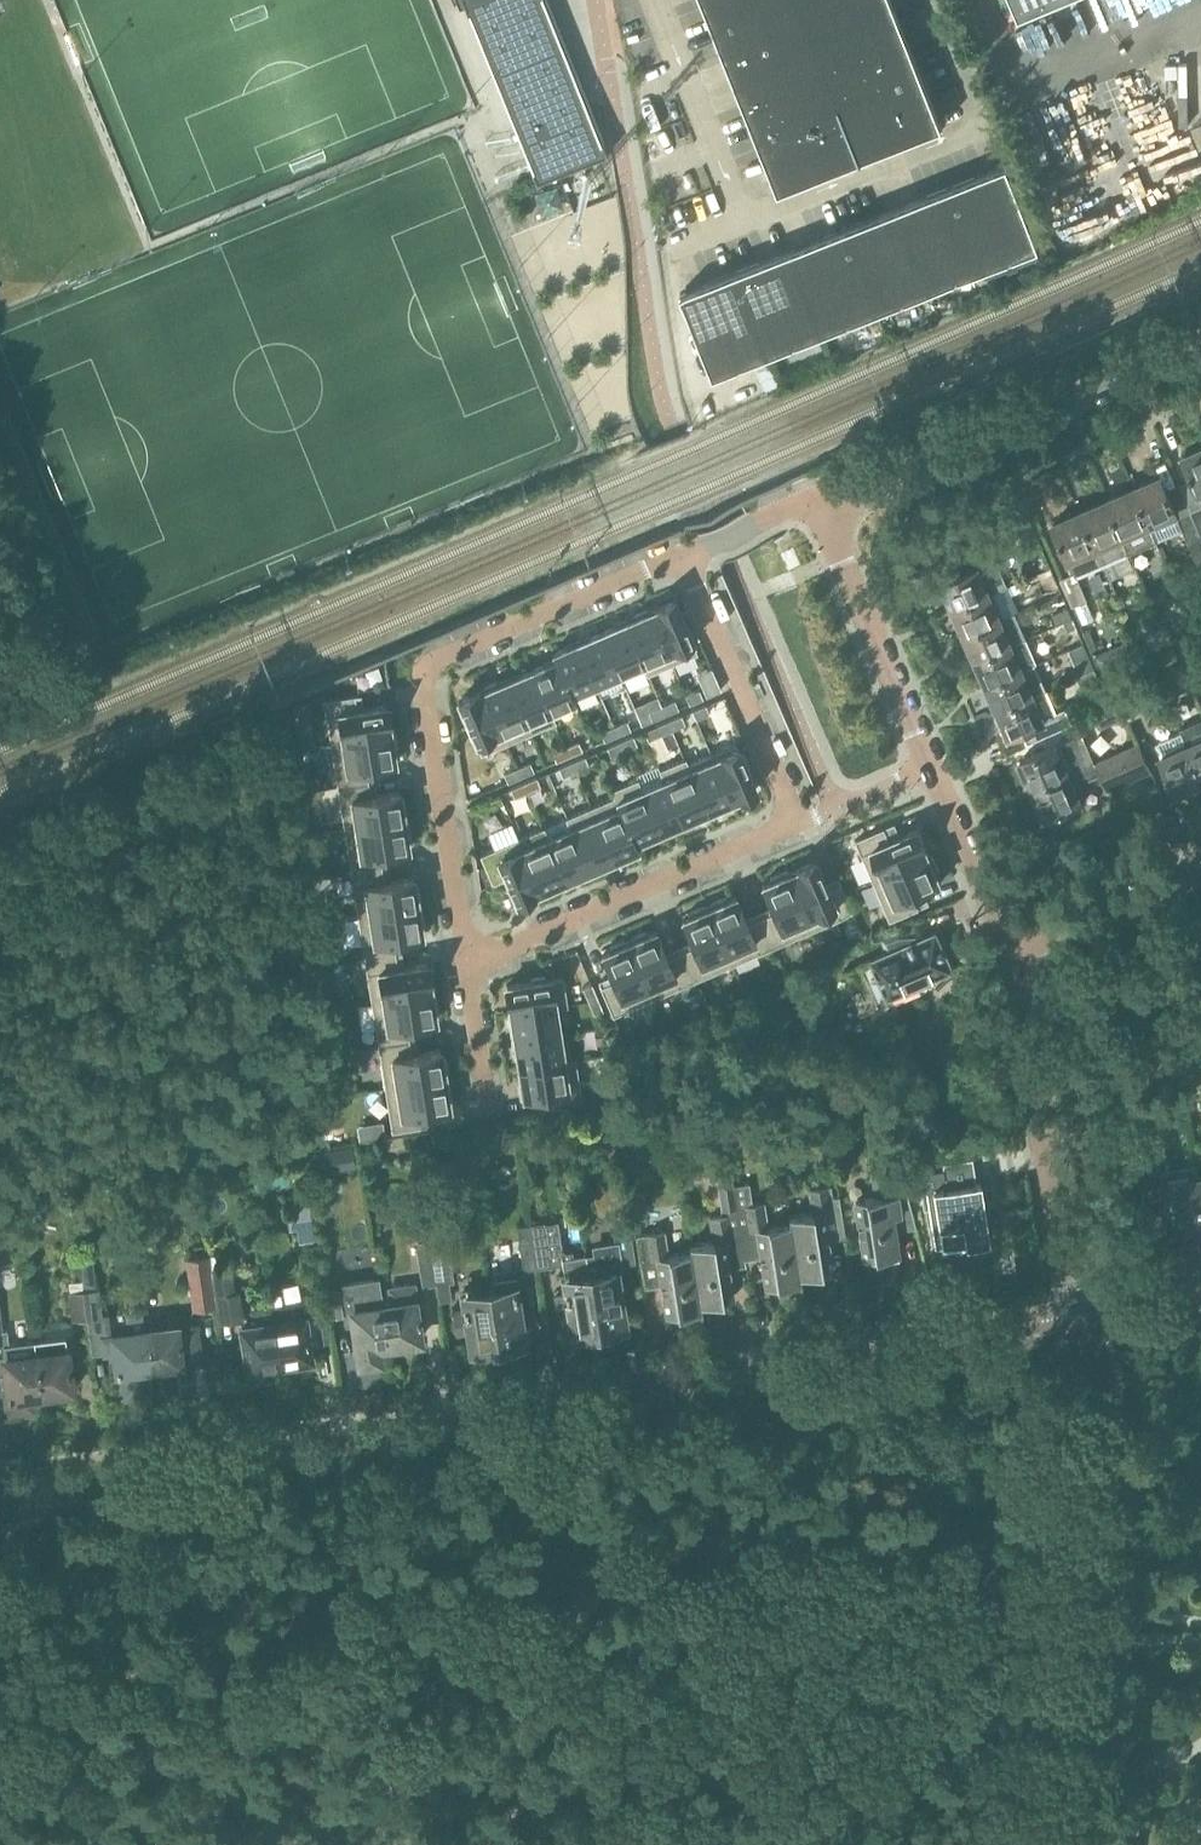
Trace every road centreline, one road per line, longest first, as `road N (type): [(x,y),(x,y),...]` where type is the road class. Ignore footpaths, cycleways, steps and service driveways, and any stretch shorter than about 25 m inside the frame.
road 1 (tertiary): [(0,1494),(1075,1332)]
road 2 (residential): [(467,965),(800,823),(682,555)]
road 3 (residential): [(682,555),(442,656),(426,674),(467,965)]
road 4 (residential): [(1022,1844),(1075,1332)]
road 5 (residential): [(1008,948),(839,559),(832,517)]
road 6 (residential): [(832,517),(859,494),(1200,345)]
road 7 (residential): [(1075,1332),(1008,948)]
road 8 (residential): [(1008,948),(1200,866)]
road 9 (residential): [(832,517),(790,509),(682,555)]
road 10 (residential): [(467,965),(490,1117)]
road 11 (tertiary): [(1075,1332),(1200,1312)]

